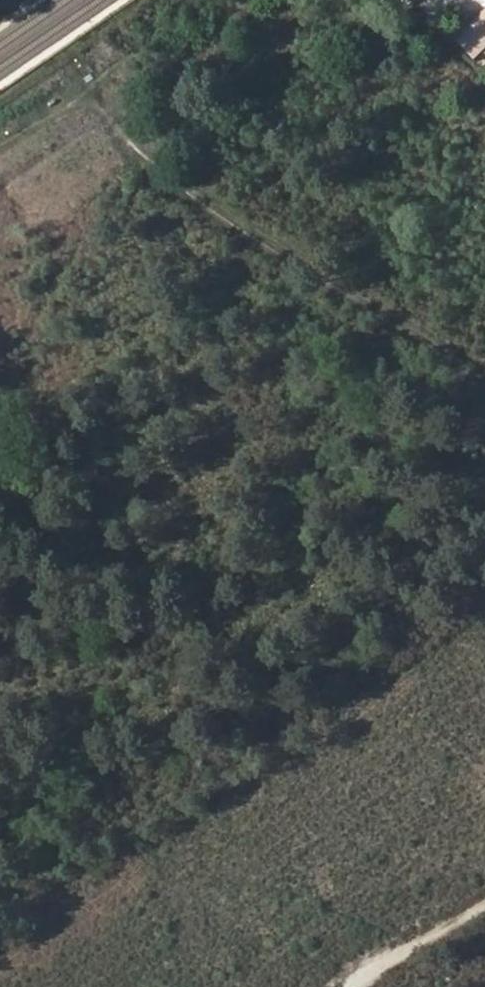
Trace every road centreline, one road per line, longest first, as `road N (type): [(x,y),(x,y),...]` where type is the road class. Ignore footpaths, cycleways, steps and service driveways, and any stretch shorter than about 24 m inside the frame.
road 1 (track): [(484,887),(345,986)]

